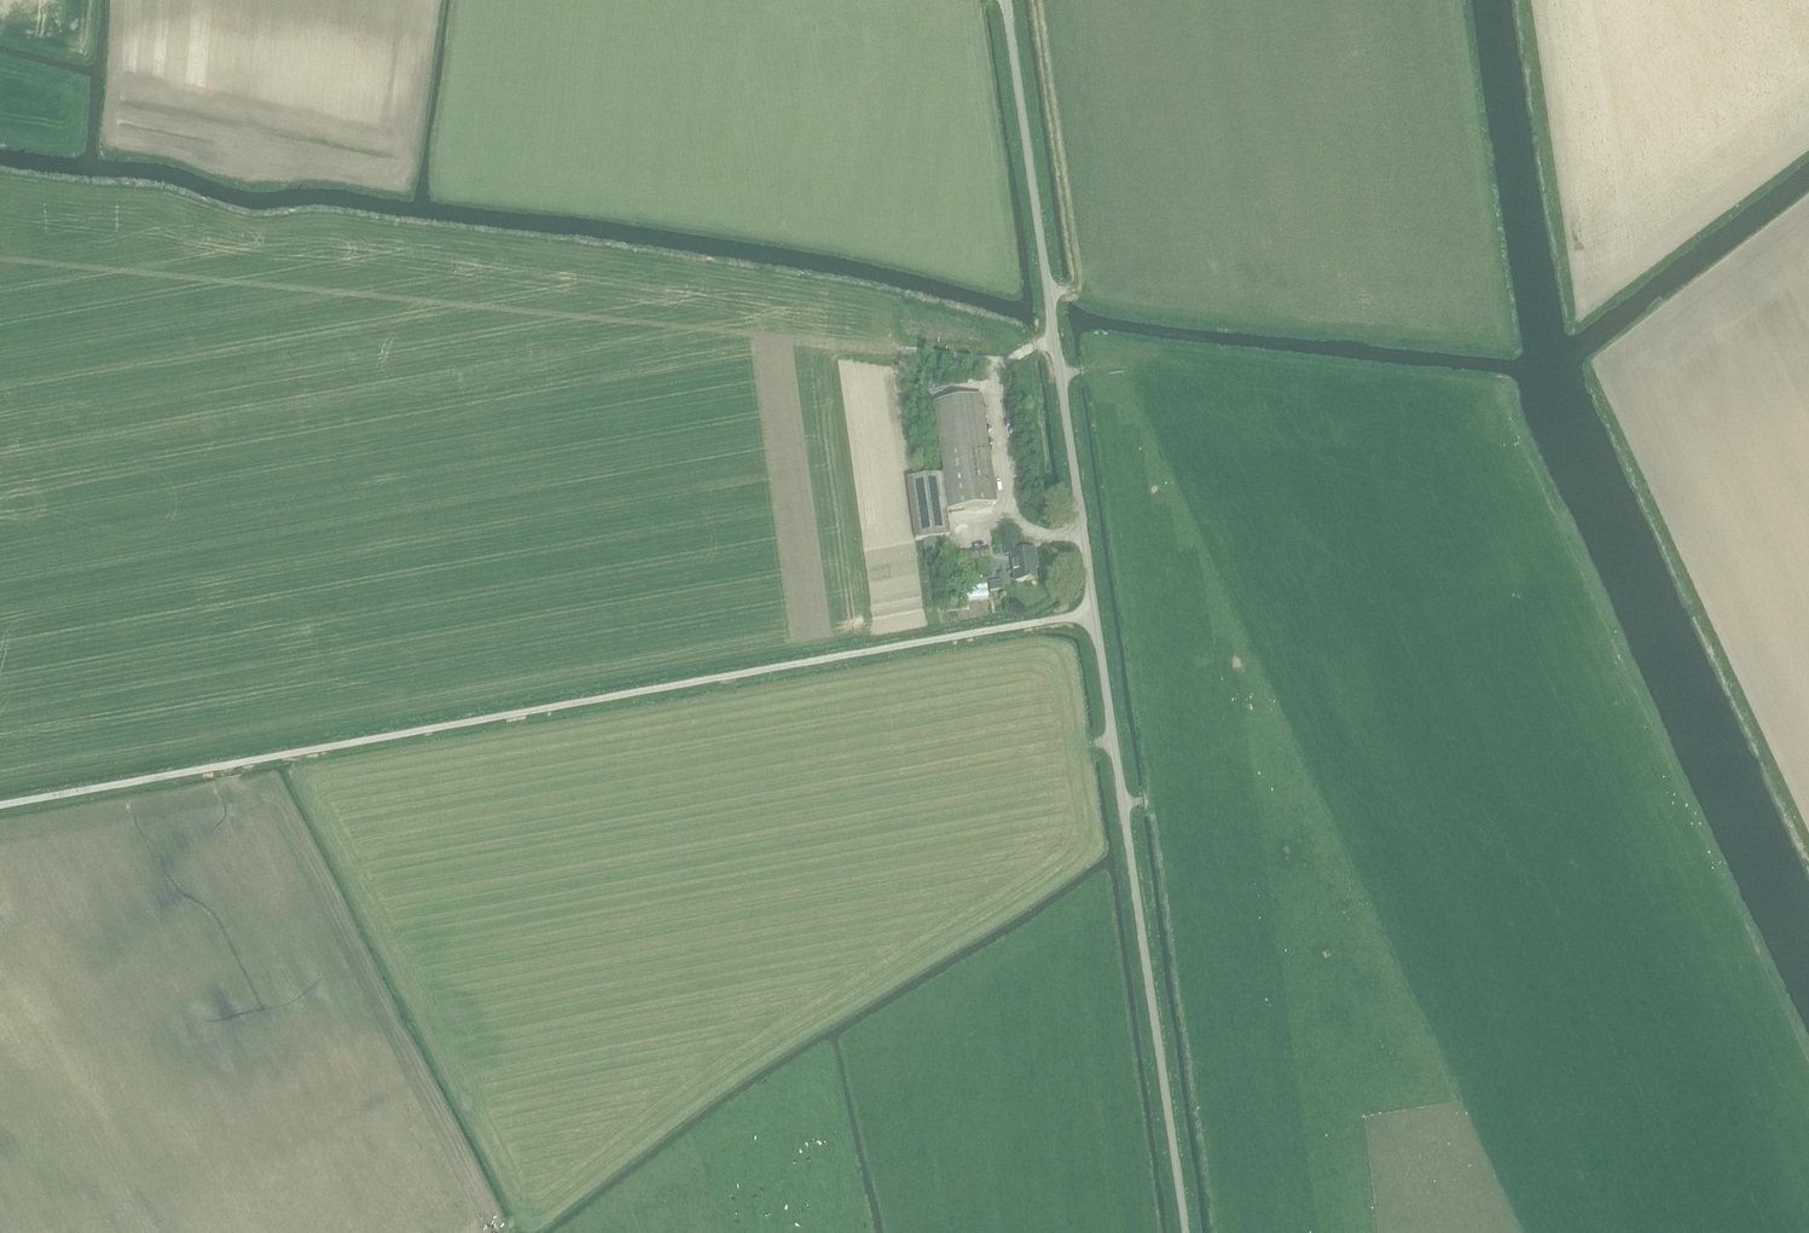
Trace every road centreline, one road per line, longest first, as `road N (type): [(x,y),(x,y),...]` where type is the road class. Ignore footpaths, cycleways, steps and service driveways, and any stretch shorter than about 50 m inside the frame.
road 1 (unclassified): [(0,805),(1095,614)]
road 2 (unclassified): [(1186,1232),(1095,614)]
road 3 (unclassified): [(1095,614),(1006,0)]

